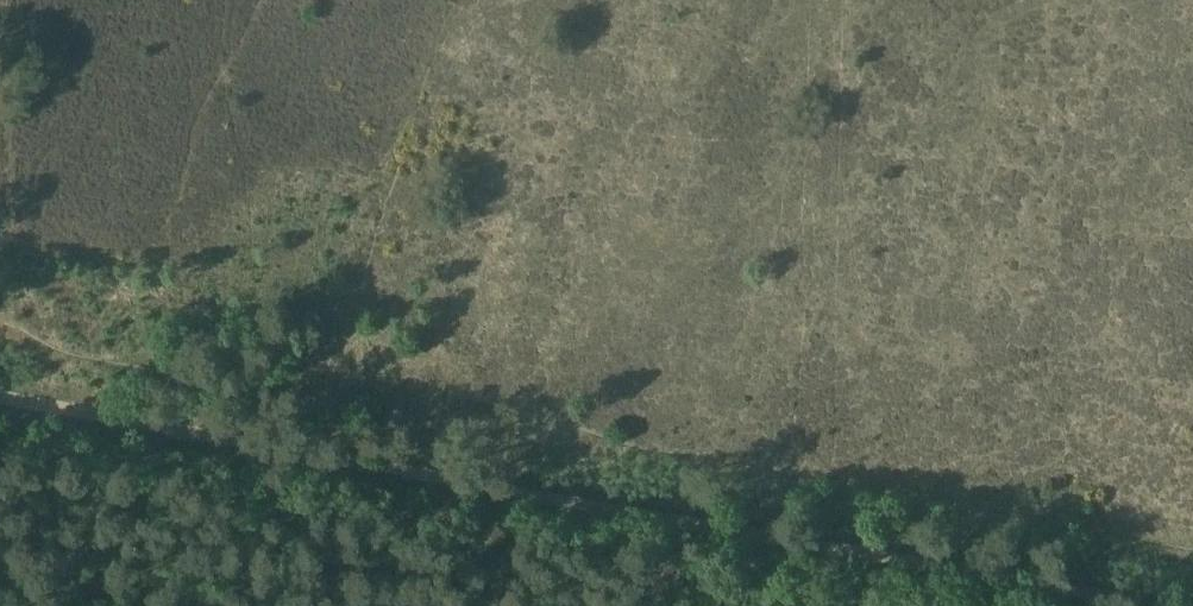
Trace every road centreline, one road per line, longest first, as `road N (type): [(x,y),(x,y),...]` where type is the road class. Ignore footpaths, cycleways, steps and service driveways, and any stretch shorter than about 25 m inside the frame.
road 1 (track): [(0,329),(179,379),(335,368),(818,475),(1192,547)]
road 2 (track): [(0,392),(1164,605)]
road 3 (track): [(12,0),(0,273)]

